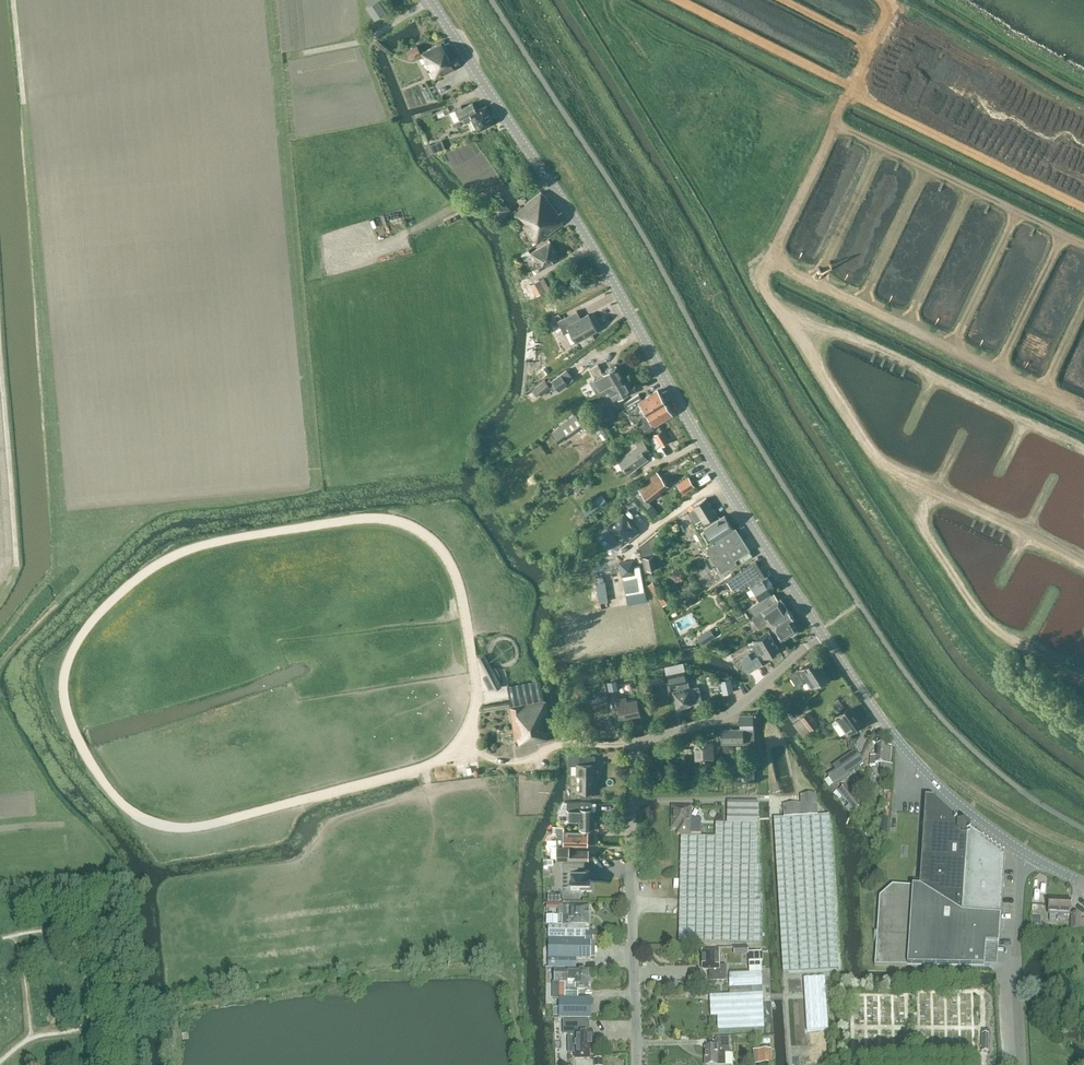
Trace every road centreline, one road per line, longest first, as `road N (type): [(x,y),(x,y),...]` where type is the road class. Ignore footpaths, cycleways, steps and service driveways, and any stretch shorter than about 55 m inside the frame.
road 1 (track): [(471,722),(462,741),(420,769),(207,824),(170,827),(131,812),(105,785),(77,740),(63,683),(85,628),(139,575),(176,554),(381,518),(419,530),(449,561),(476,701)]
road 2 (tertiary): [(430,0),(590,243),(820,631)]
road 3 (unclassified): [(637,1064),(635,754),(649,739),(730,712),(820,631)]
road 4 (tertiary): [(820,631),(932,780),(1029,855)]
road 5 (unclassified): [(1021,1064),(1016,967),(1029,855)]
road 6 (track): [(301,53),(364,41),(430,1)]

